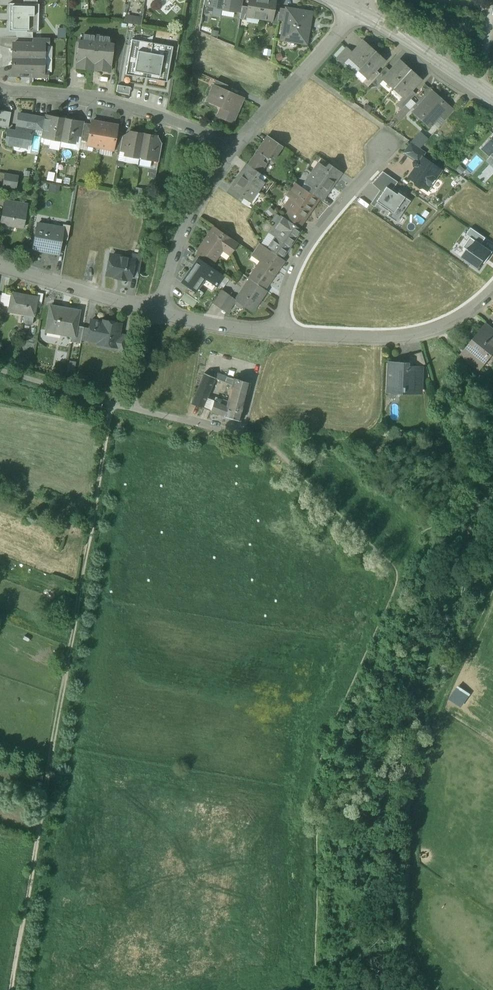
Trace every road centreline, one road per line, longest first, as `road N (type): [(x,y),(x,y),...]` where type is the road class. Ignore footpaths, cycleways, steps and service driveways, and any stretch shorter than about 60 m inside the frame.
road 1 (track): [(117,410),(16,989)]
road 2 (track): [(441,989),(414,954),(420,767),(492,584)]
road 3 (residential): [(233,148),(125,109),(0,90)]
road 4 (track): [(492,457),(486,463),(290,440),(275,448)]
road 5 (residential): [(492,292),(434,330),(391,337),(282,332)]
road 6 (residential): [(282,332),(285,297),(310,243),(389,154)]
road 7 (residential): [(359,11),(233,148)]
road 8 (residential): [(233,148),(186,225),(160,311)]
road 9 (residential): [(160,311),(0,269)]
road 10 (unclassified): [(359,11),(477,86)]
road 11 (residential): [(282,332),(160,311)]

